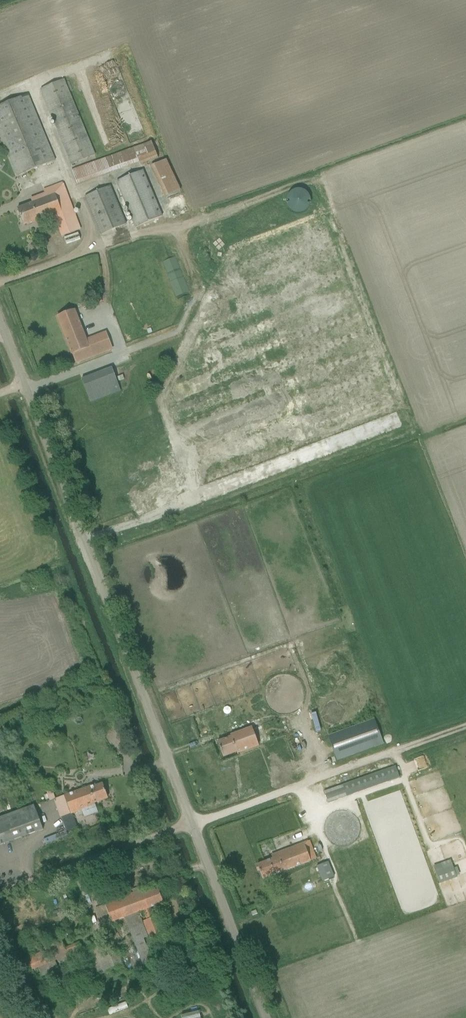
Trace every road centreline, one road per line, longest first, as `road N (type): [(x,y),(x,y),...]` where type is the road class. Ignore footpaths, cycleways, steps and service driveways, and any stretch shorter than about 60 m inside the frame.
road 1 (unclassified): [(264,1017),(0,318)]
road 2 (track): [(465,733),(384,763),(321,774),(192,827)]
road 3 (track): [(0,891),(192,827)]

